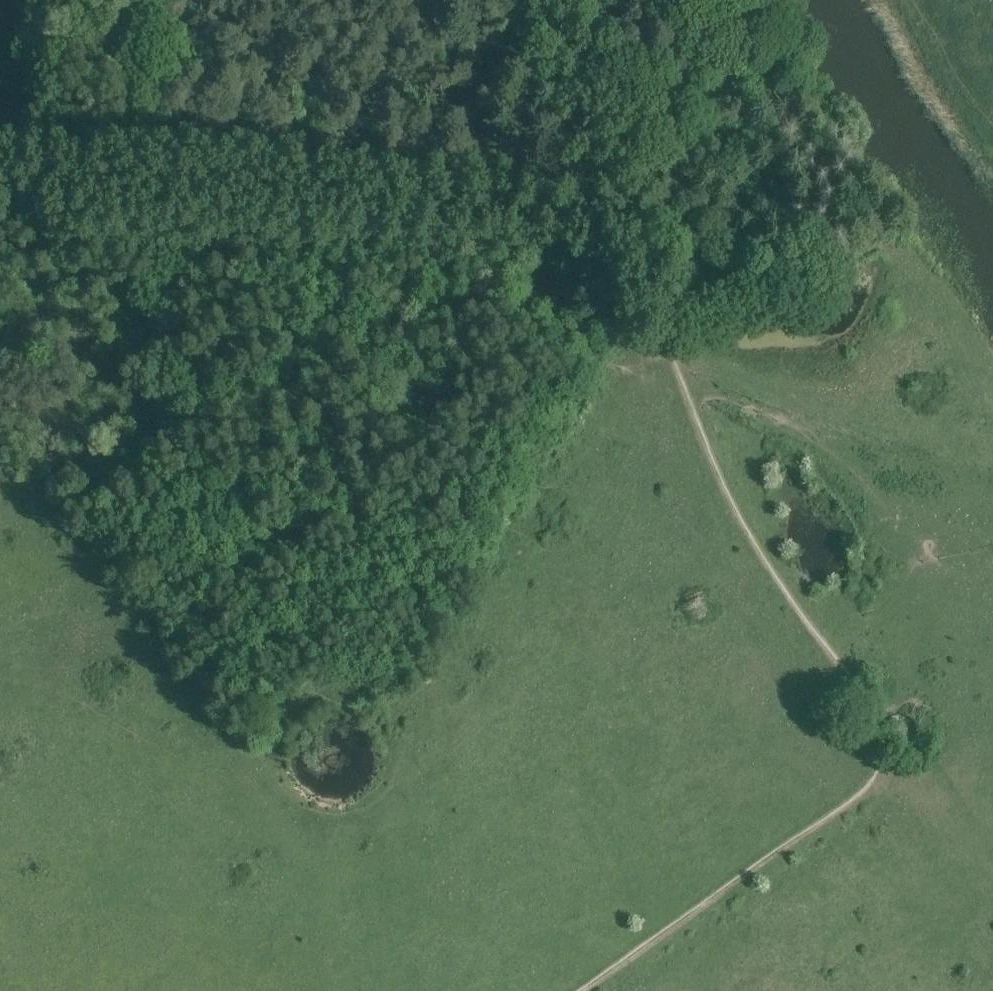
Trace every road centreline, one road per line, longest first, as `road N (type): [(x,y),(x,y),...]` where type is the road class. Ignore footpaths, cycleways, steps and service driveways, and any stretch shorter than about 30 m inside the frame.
road 1 (track): [(0,196),(604,224)]
road 2 (track): [(589,188),(530,0)]
road 3 (track): [(658,356),(589,188)]

